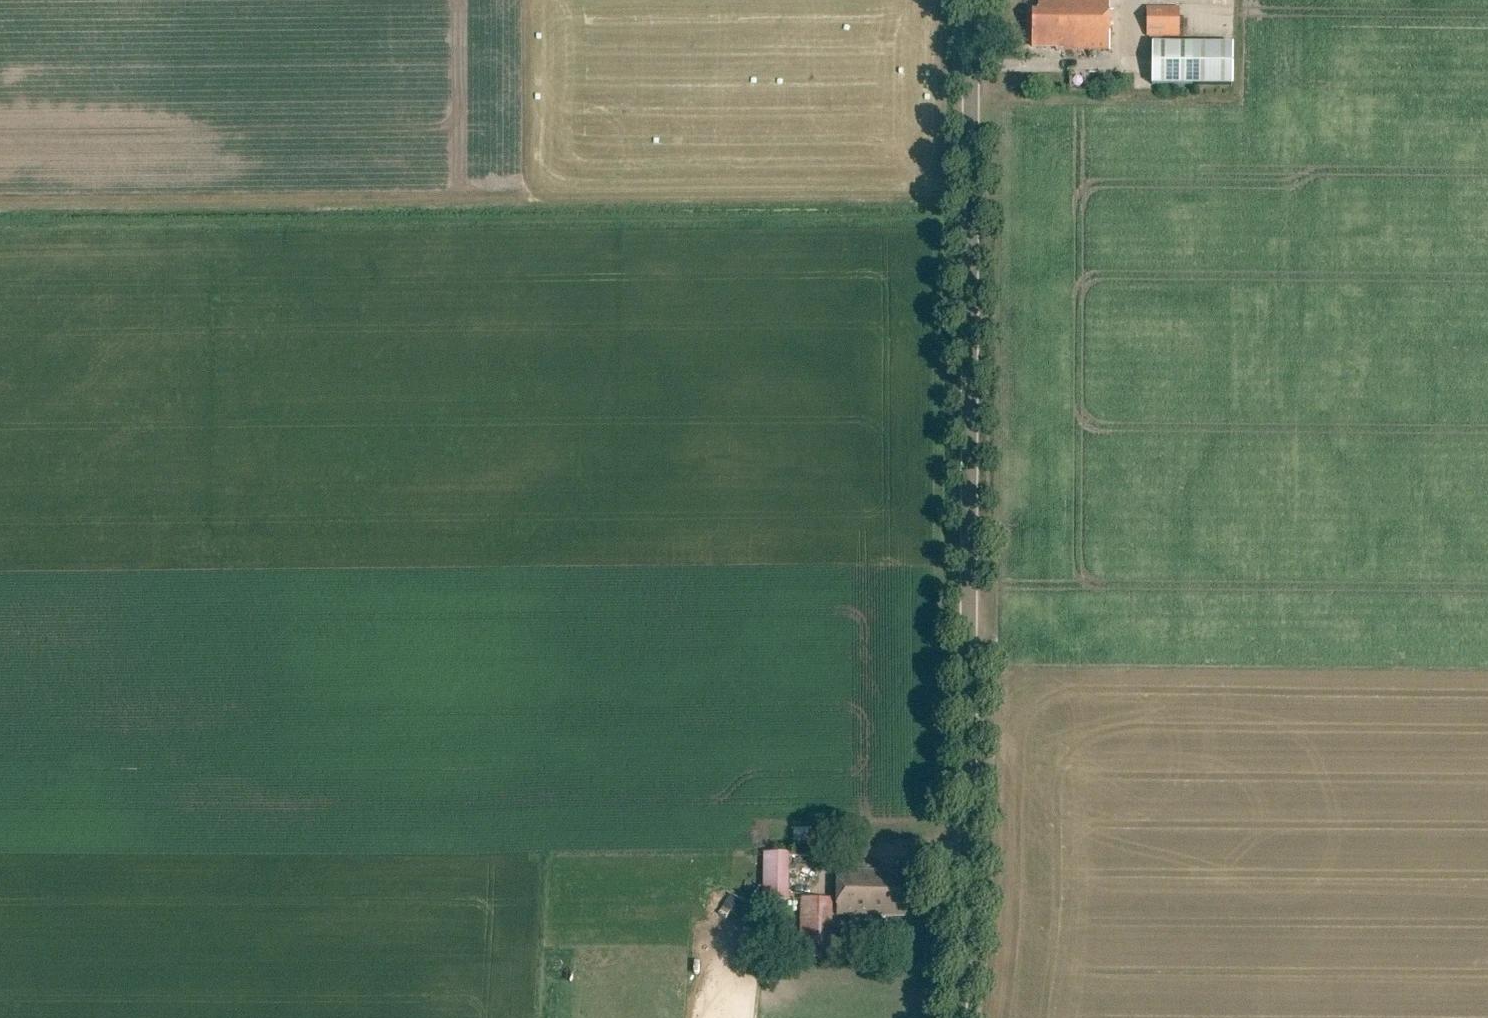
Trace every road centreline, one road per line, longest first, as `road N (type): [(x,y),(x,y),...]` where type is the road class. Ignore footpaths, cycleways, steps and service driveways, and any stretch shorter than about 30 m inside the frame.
road 1 (unclassified): [(963,1017),(971,946),(972,0)]

